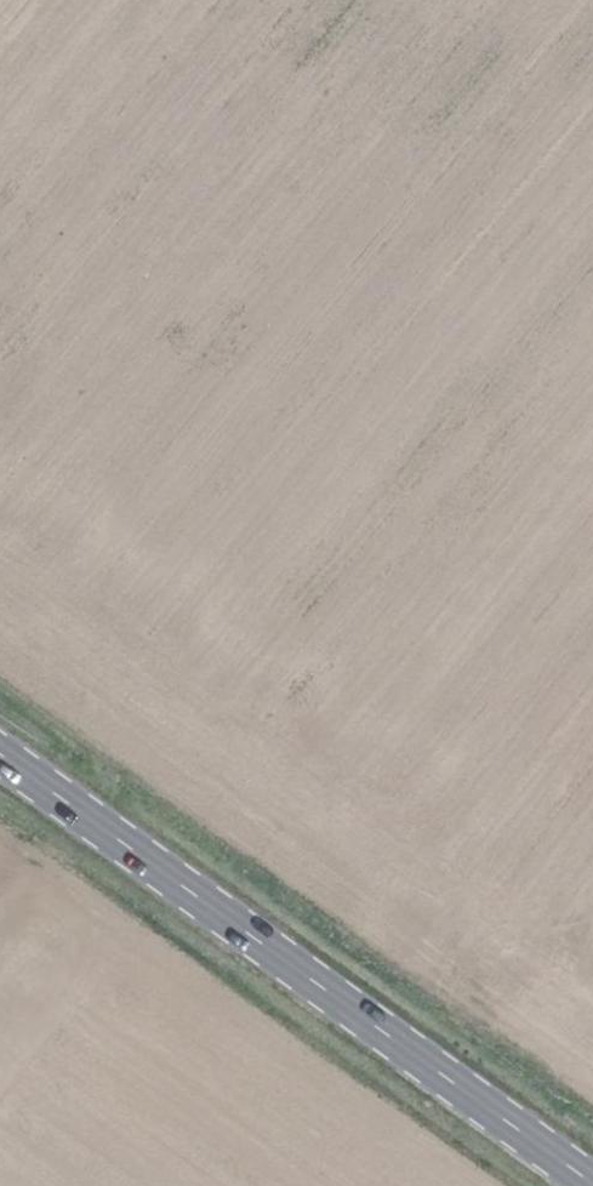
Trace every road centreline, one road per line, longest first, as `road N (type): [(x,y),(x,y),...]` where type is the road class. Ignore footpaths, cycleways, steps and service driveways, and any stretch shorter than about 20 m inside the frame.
road 1 (primary): [(592,1185),(0,753)]

